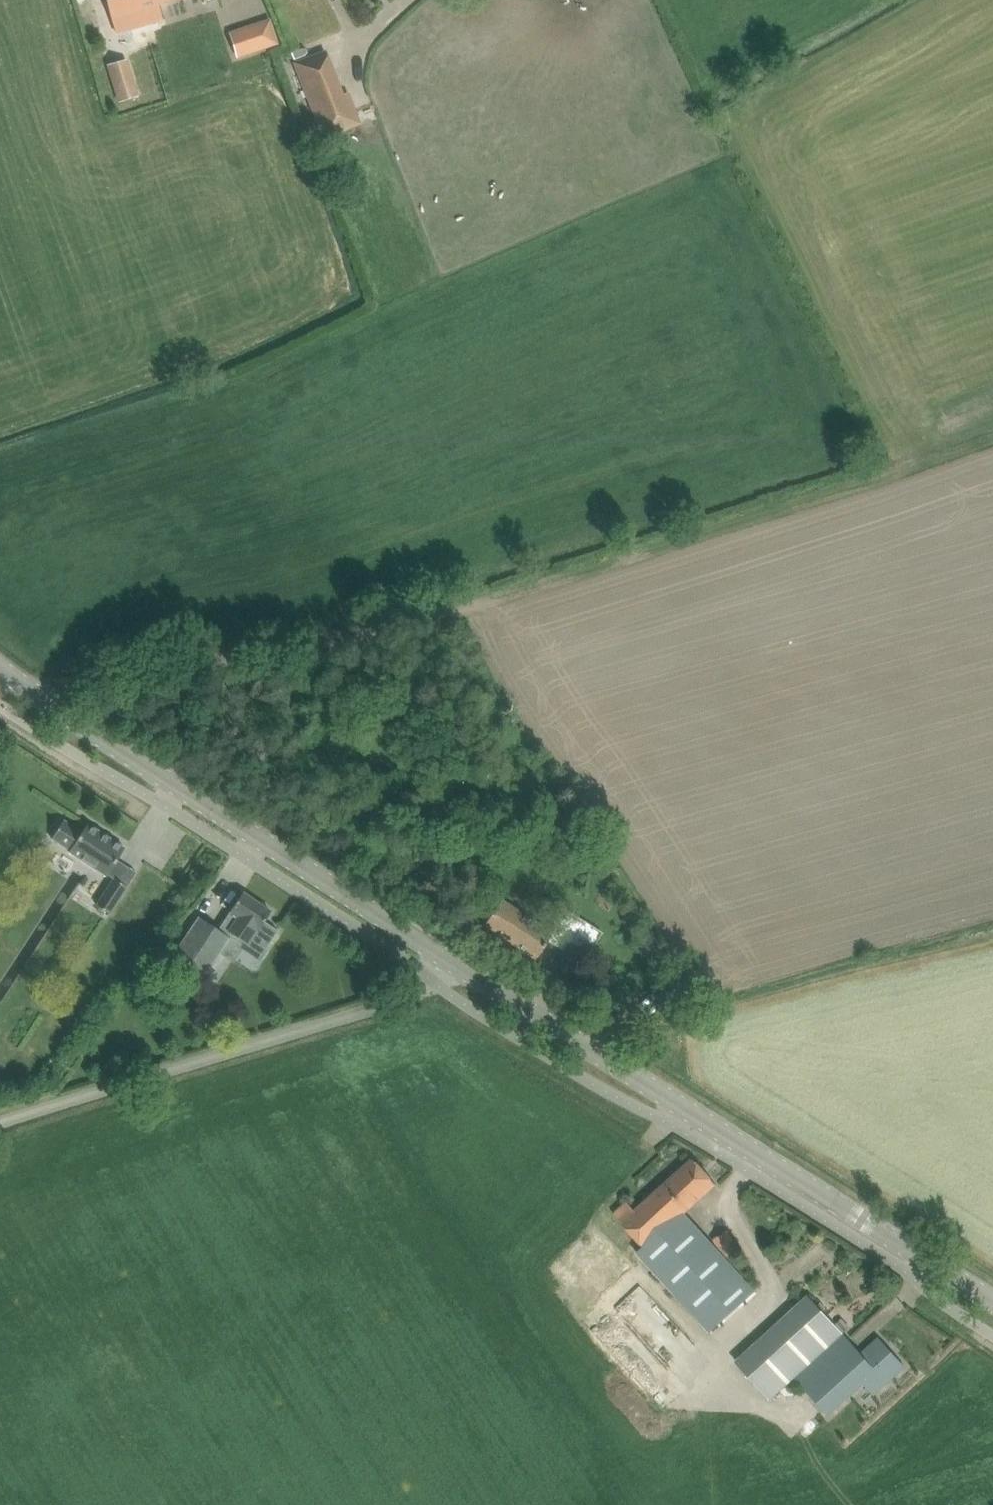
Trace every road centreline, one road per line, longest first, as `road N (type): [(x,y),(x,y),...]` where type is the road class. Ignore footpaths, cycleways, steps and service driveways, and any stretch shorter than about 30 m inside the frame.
road 1 (tertiary): [(992,1299),(459,972)]
road 2 (tertiary): [(459,972),(35,703),(0,671)]
road 3 (unclassified): [(0,1125),(371,1011),(459,972)]

